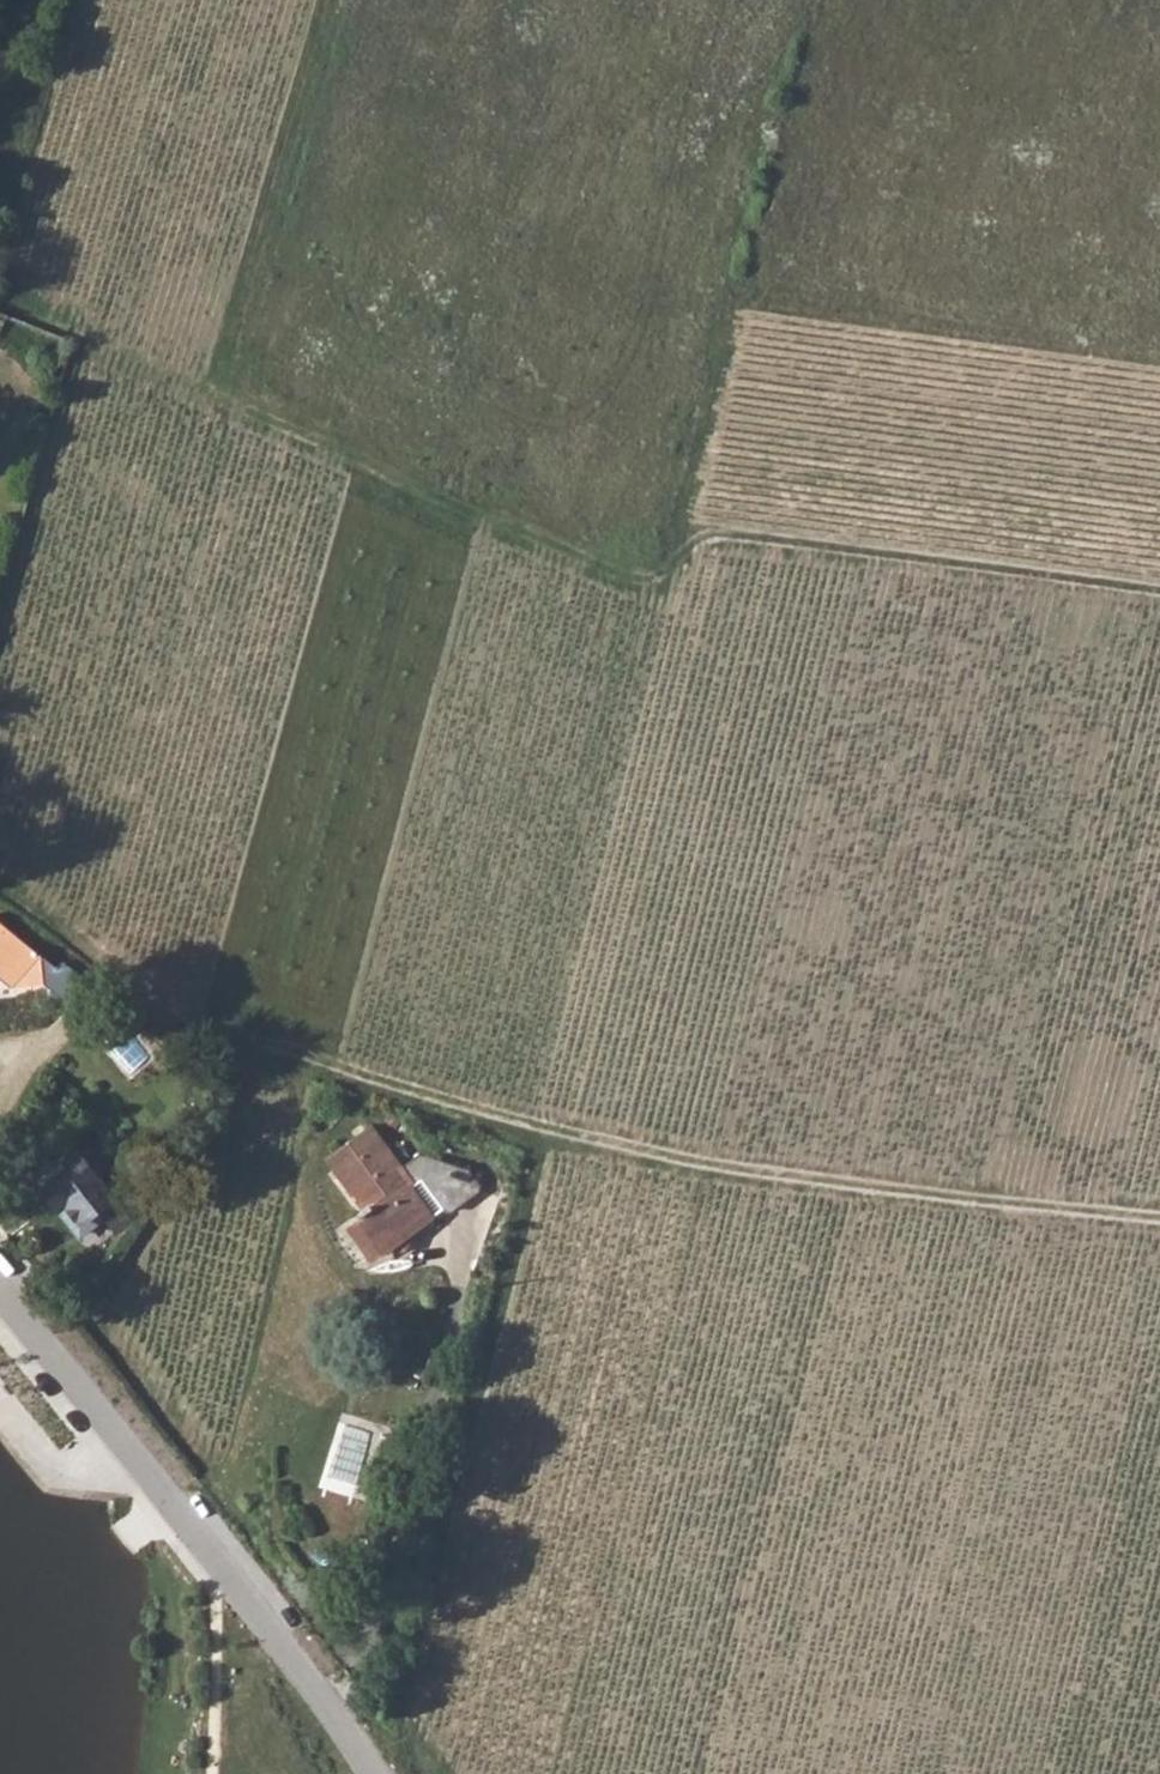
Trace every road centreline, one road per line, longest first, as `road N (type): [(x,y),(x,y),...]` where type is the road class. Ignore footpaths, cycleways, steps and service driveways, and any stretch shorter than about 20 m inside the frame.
road 1 (track): [(1159,1217),(706,1168),(358,1081)]
road 2 (residential): [(375,1773),(151,1479),(0,1296)]

